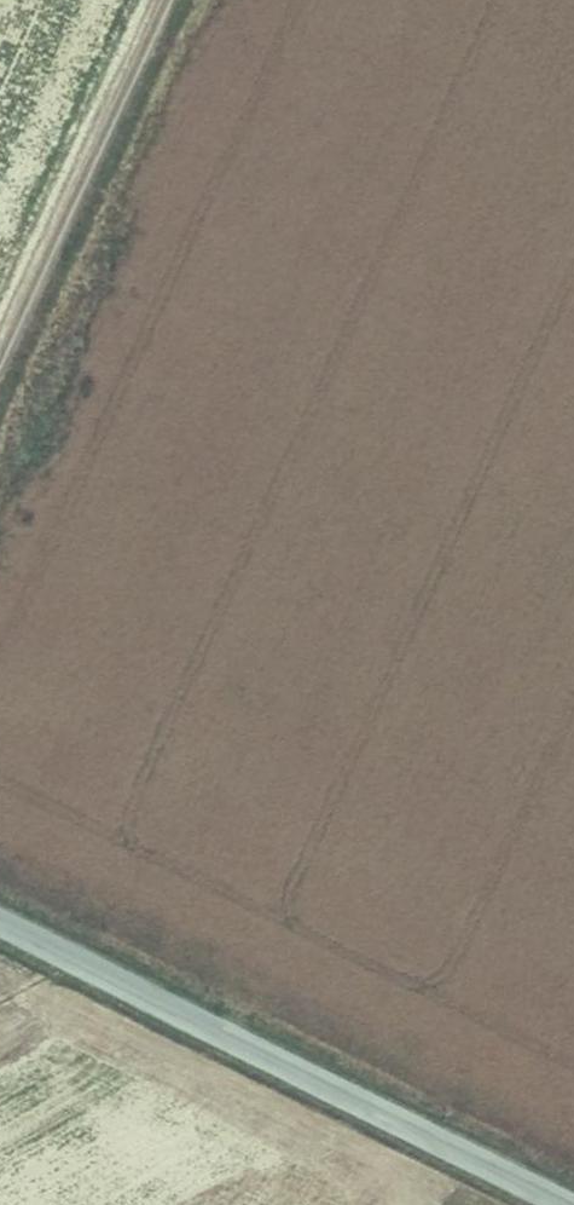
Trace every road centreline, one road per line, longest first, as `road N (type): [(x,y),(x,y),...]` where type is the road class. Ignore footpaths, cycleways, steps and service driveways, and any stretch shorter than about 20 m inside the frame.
road 1 (tertiary): [(0,925),(559,1204)]

